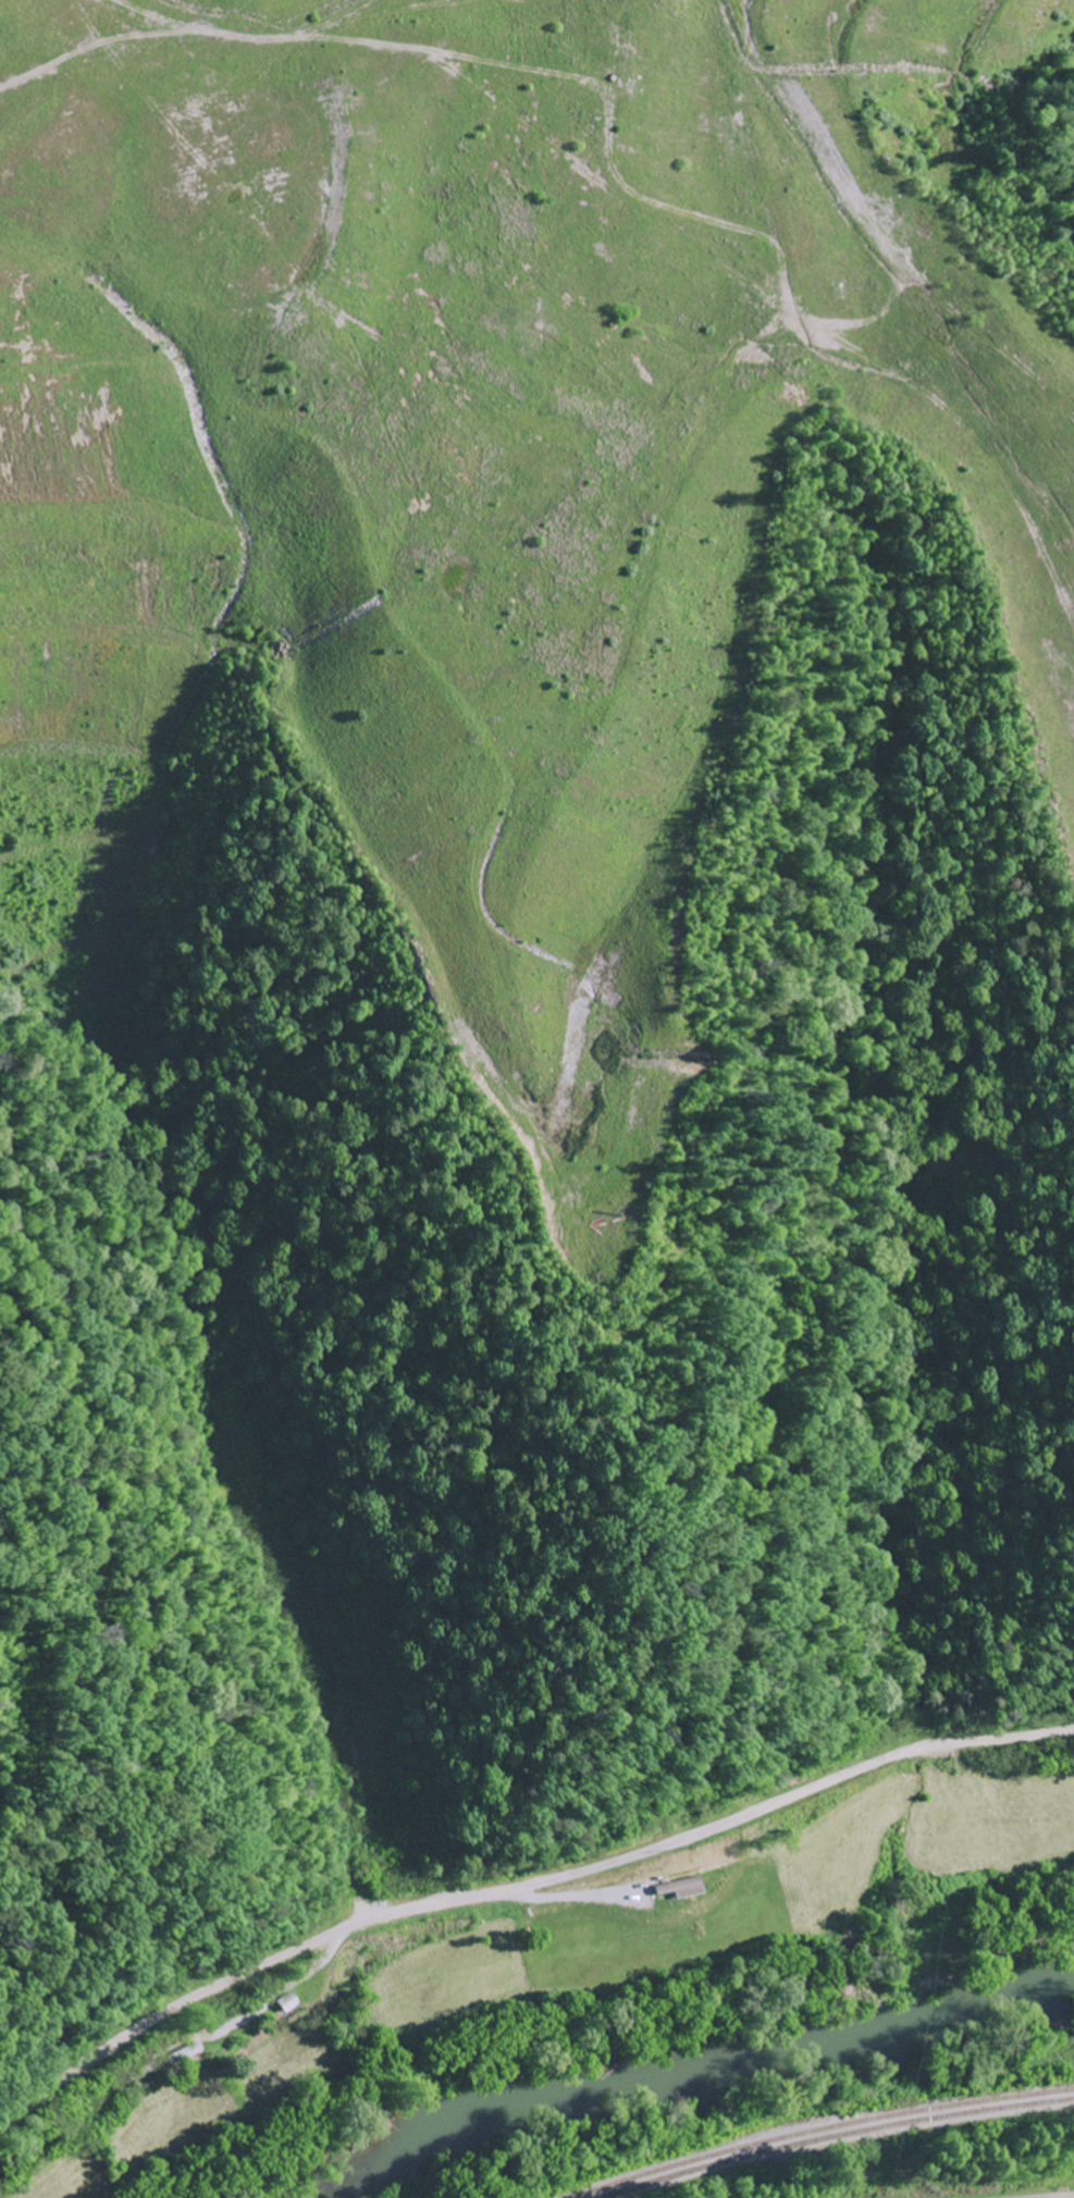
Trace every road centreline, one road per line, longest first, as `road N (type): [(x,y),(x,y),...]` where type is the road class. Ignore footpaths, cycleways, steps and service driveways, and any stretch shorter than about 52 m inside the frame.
road 1 (residential): [(1073,1729),(902,1755),(584,1872),(367,1921),(155,2017),(0,2128)]

